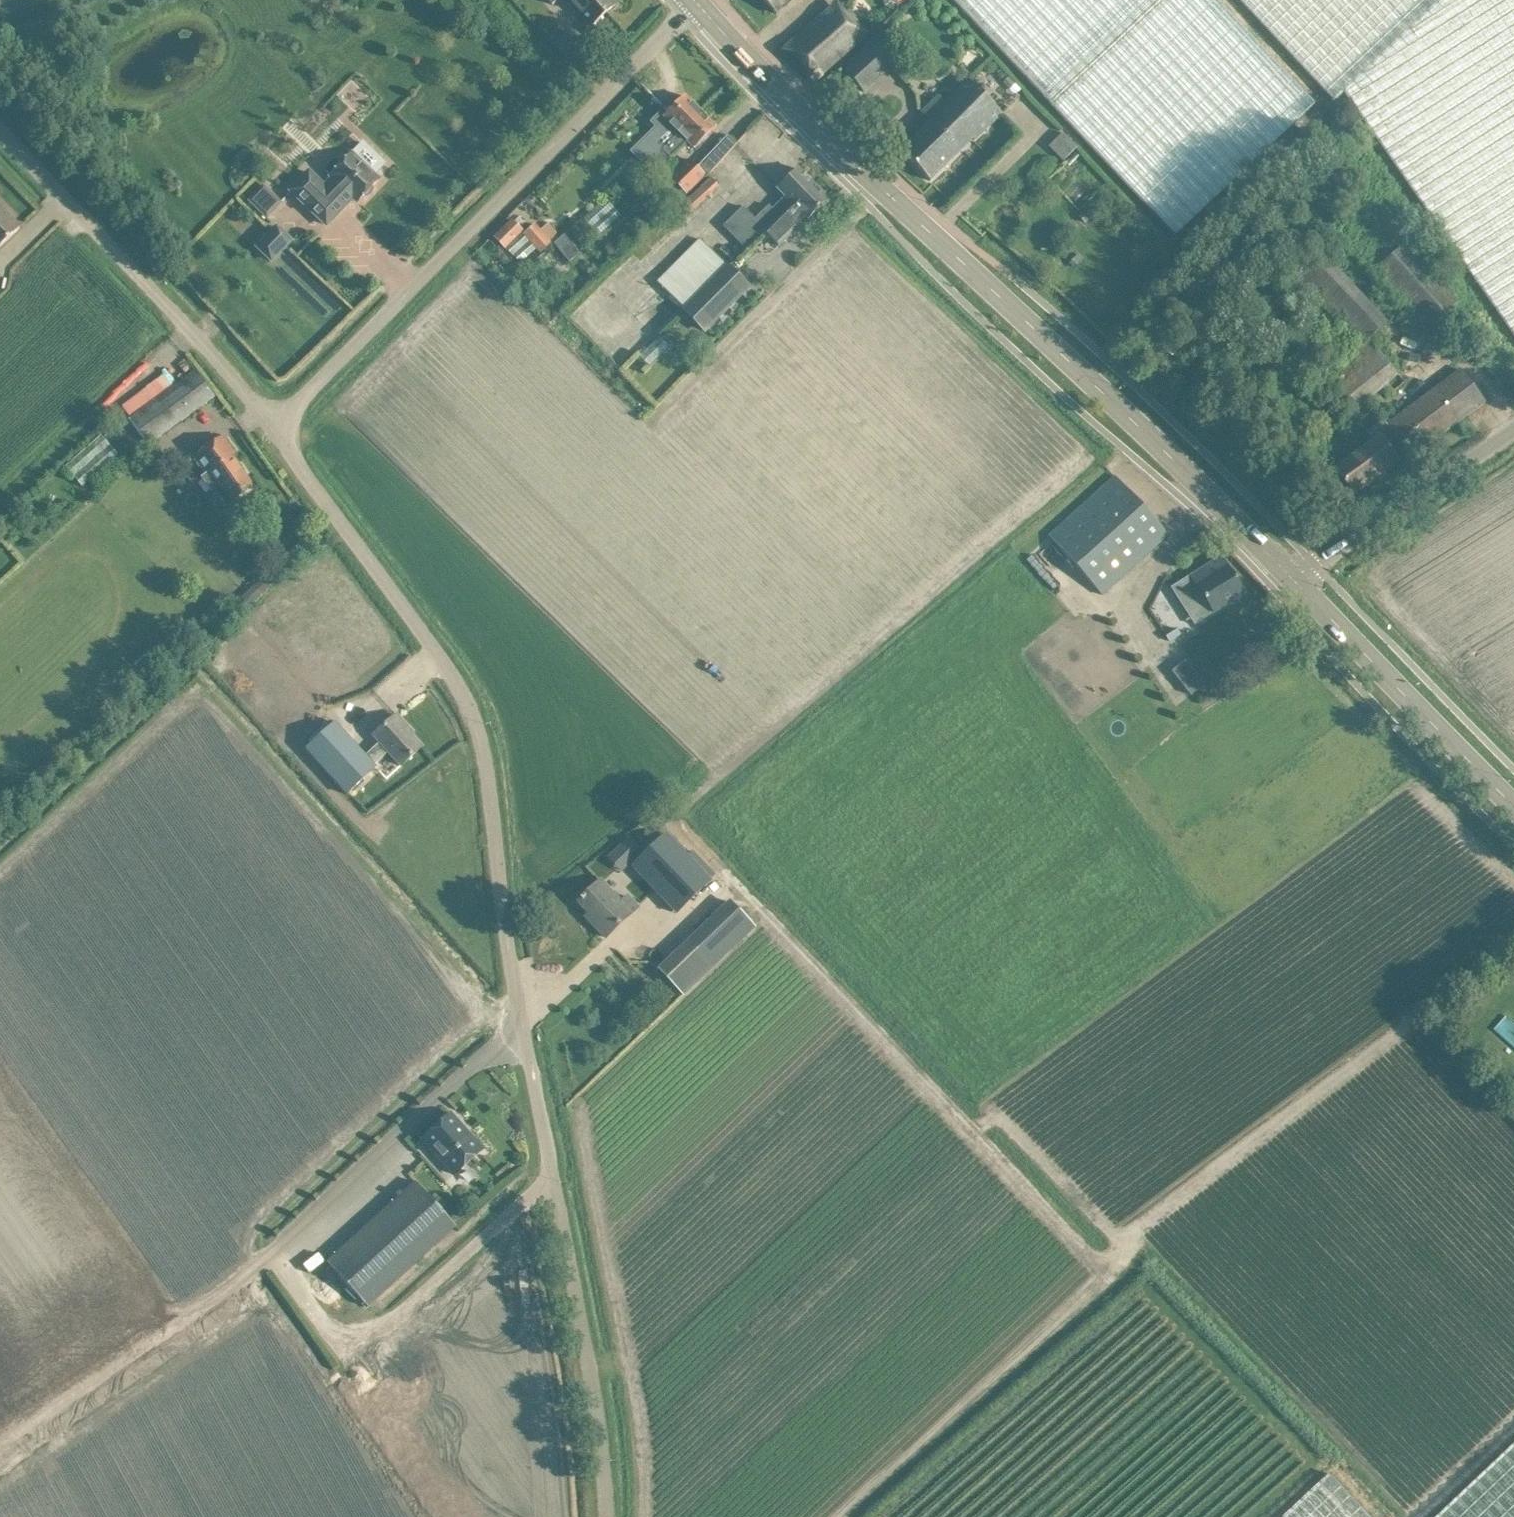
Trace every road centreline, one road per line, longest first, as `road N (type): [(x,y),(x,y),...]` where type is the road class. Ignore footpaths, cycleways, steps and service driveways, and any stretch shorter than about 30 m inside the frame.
road 1 (residential): [(606,1516),(601,1449),(514,990),(478,725),(450,671),(276,427)]
road 2 (secondary): [(1294,581),(696,1)]
road 3 (unclassified): [(276,427),(696,1)]
road 4 (unclassified): [(276,427),(0,132)]
road 5 (secondary): [(1513,805),(1294,581)]
road 6 (unclassified): [(1294,581),(1513,430)]
road 7 (track): [(0,511),(190,333)]

